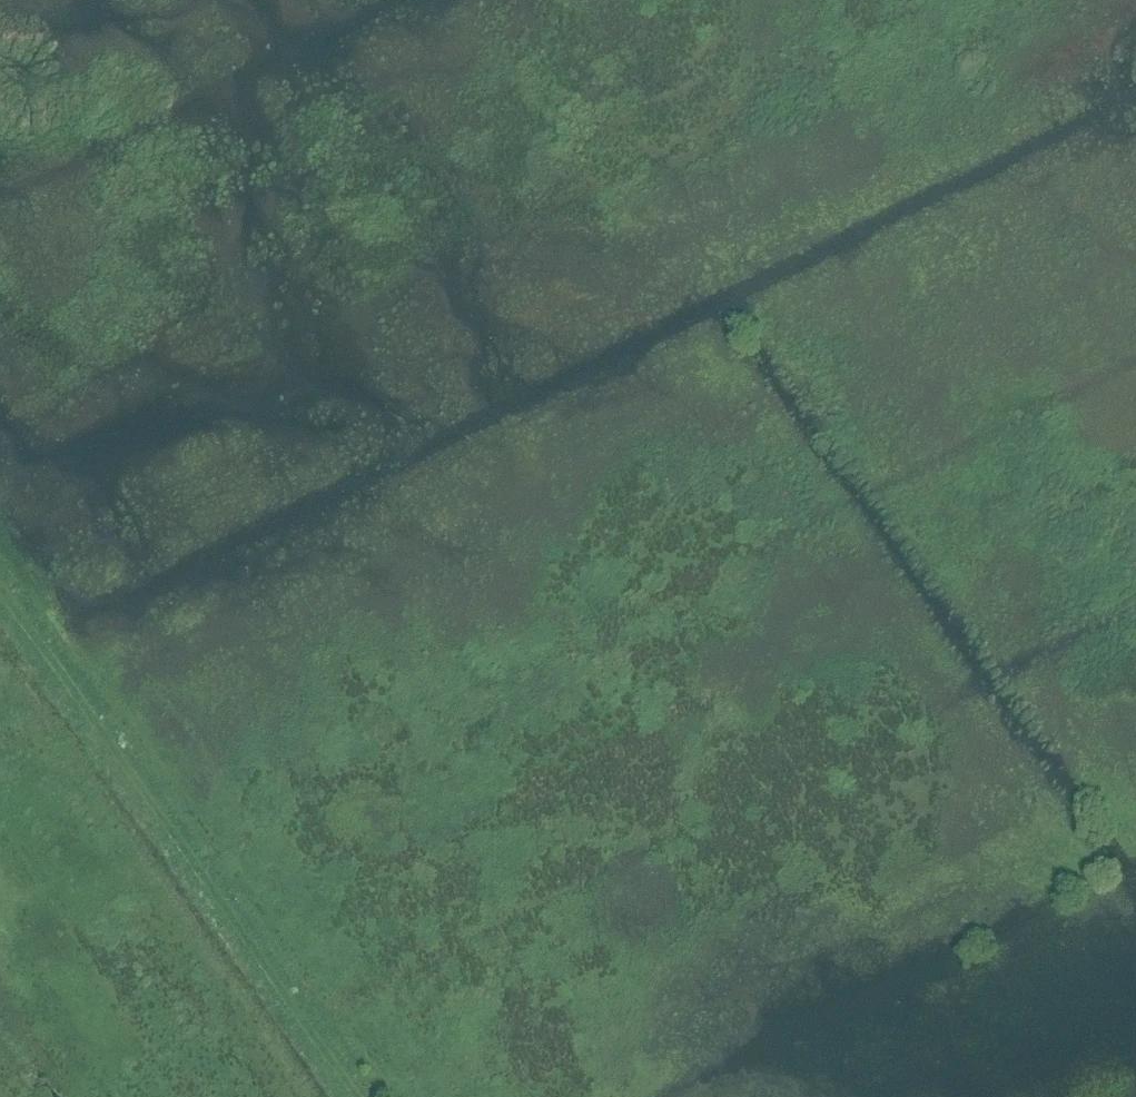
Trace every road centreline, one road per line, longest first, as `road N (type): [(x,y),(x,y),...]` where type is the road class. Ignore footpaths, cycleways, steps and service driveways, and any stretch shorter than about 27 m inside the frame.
road 1 (track): [(0,596),(353,1096)]

